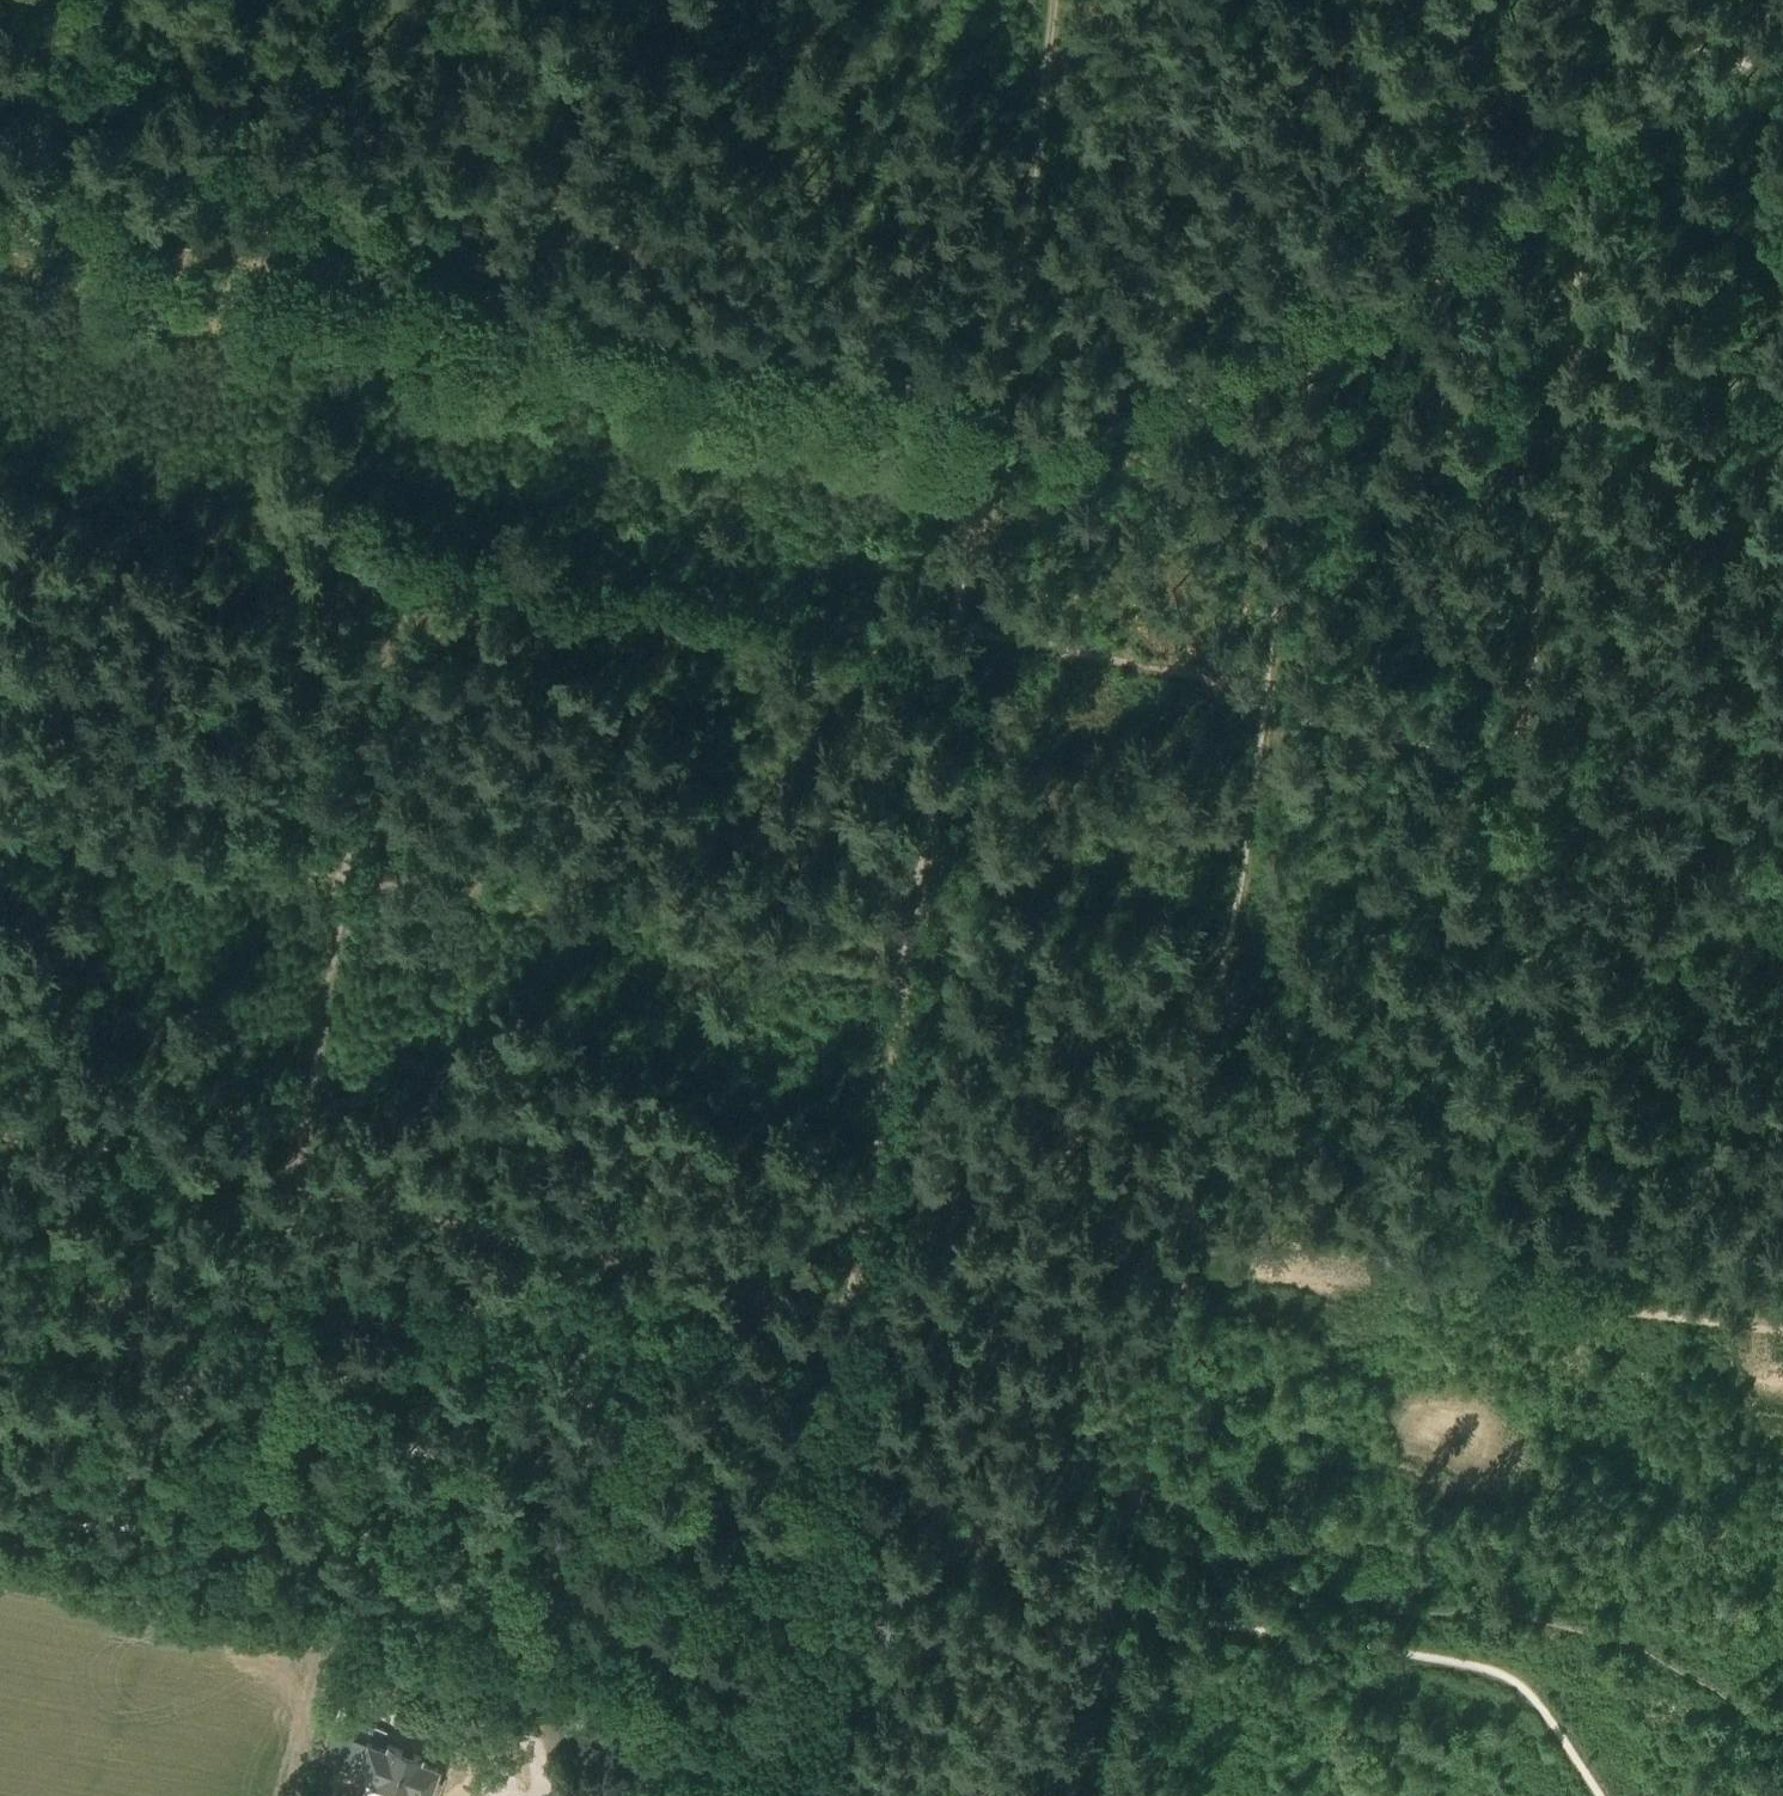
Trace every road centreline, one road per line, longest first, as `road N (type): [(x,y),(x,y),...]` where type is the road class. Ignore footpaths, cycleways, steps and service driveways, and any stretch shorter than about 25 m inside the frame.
road 1 (track): [(1344,0),(1321,424),(1191,1223),(1077,1795)]
road 2 (track): [(0,246),(119,316),(202,344),(1046,458),(1081,450),(1329,309)]
road 3 (track): [(754,1795),(845,1317),(274,1203),(0,1160)]
road 4 (track): [(845,1317),(962,635),(1048,0)]
road 5 (track): [(1191,1223),(964,1102),(898,1005),(833,973),(0,821)]
road 6 (track): [(750,1790),(693,1723),(619,1688),(0,1577)]
road 7 (track): [(1191,1223),(1456,1265),(1528,1293),(1782,1331)]
road 8 (track): [(1329,309),(1782,40)]
road 9 (track): [(218,1614),(257,1387)]

